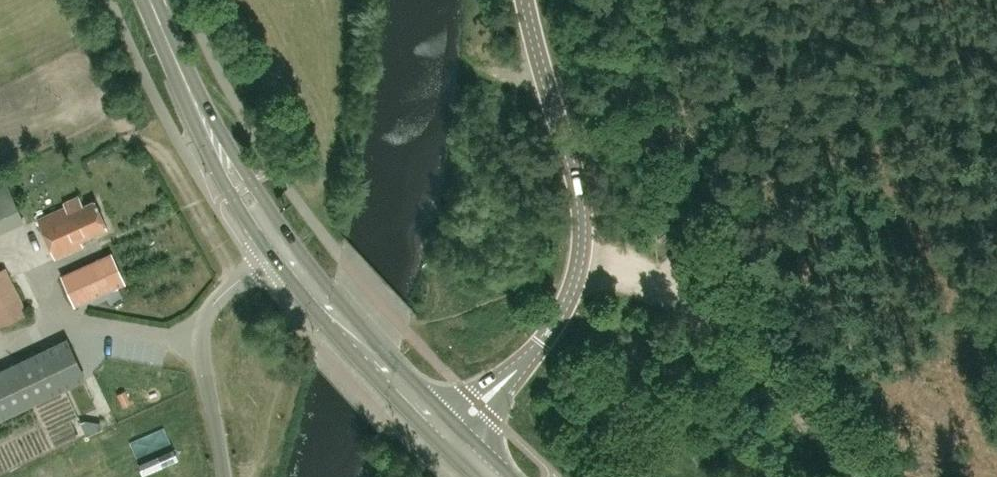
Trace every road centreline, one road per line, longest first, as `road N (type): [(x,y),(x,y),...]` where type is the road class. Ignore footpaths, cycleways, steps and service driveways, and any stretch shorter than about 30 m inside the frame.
road 1 (tertiary): [(511,384),(567,306),(581,243),(577,184),(525,0)]
road 2 (track): [(578,268),(653,275),(697,294),(856,476)]
road 3 (residential): [(275,257),(218,298),(203,327),(201,356),(224,476)]
road 4 (primary): [(275,257),(324,321),(420,419)]
road 5 (primary): [(454,386),(400,346),(300,236)]
road 6 (track): [(127,130),(163,158),(235,284)]
road 7 (primary): [(213,133),(153,0)]
road 8 (primary): [(213,133),(213,156),(275,257)]
road 9 (primary): [(300,236),(233,144),(213,133)]

